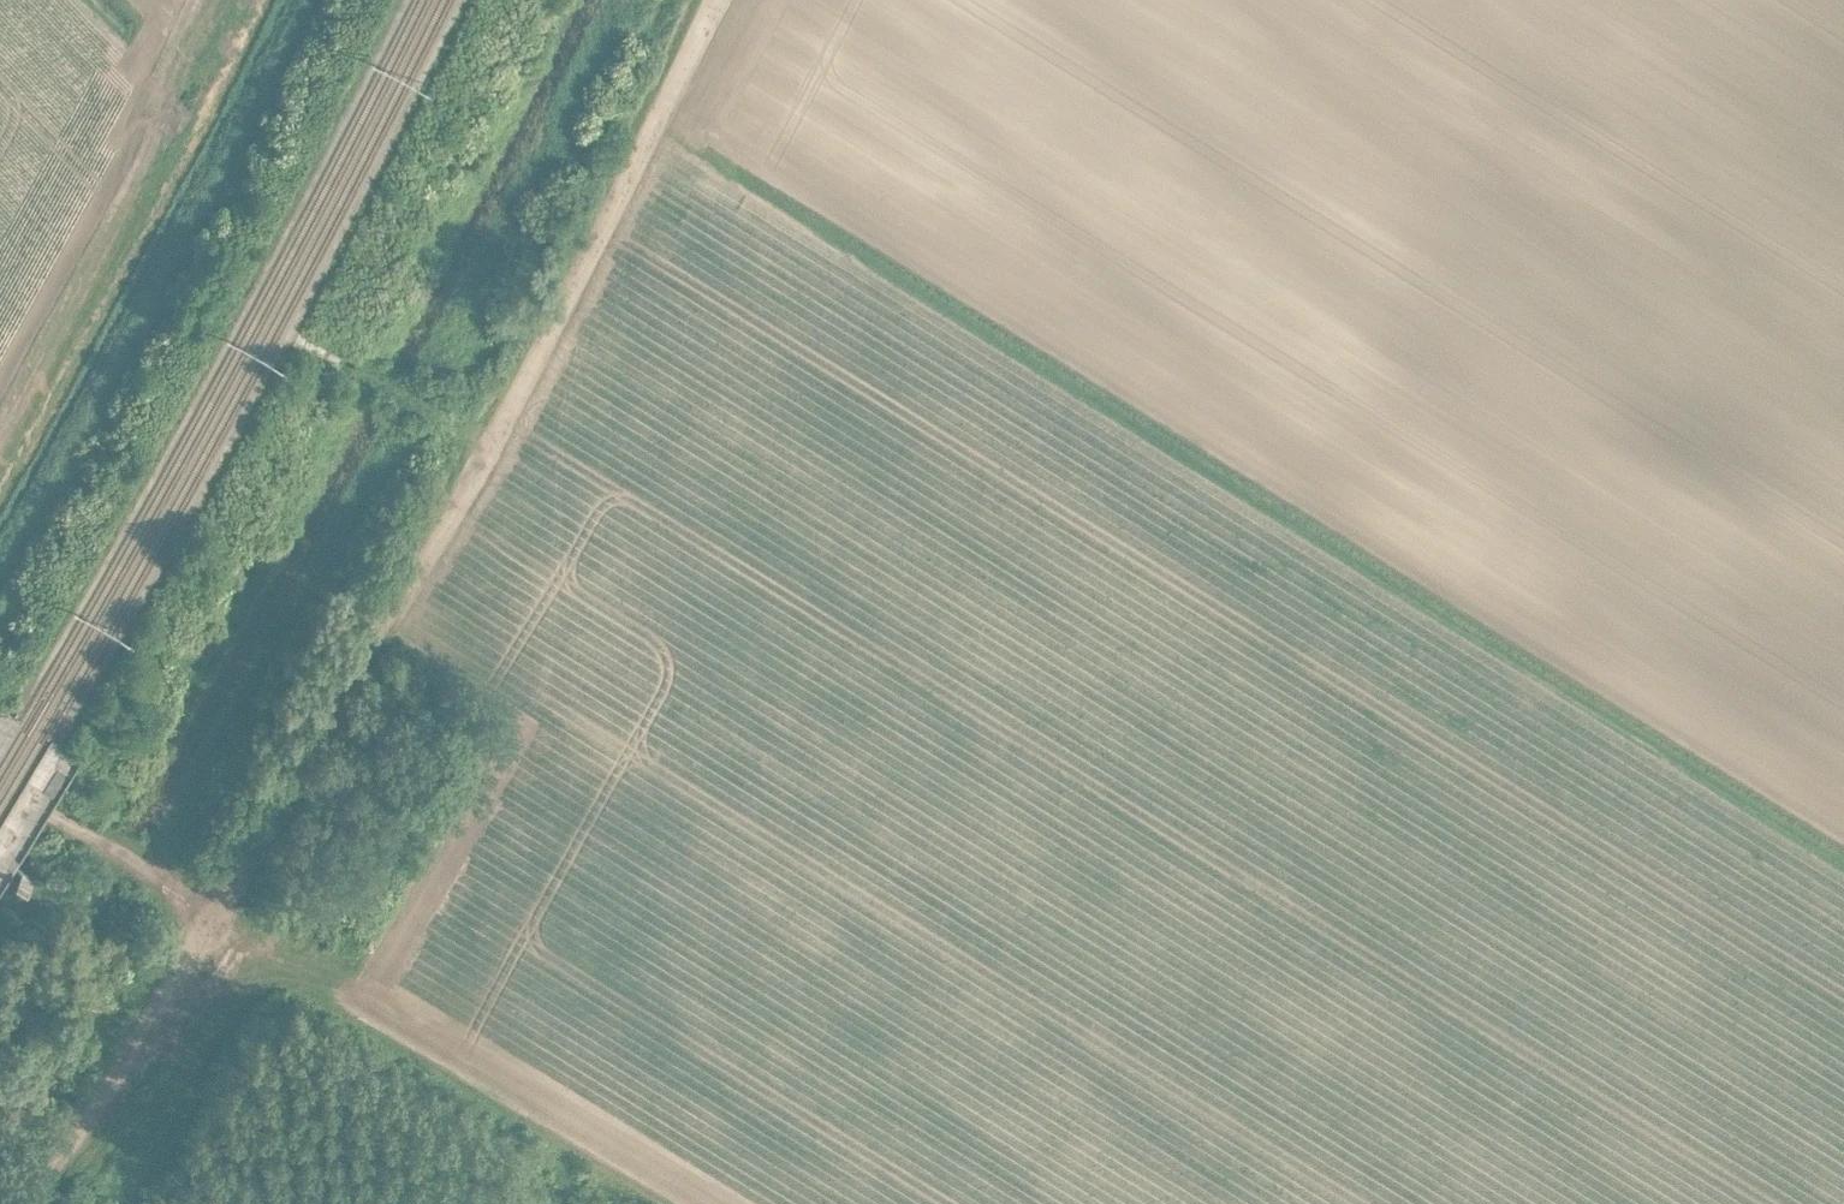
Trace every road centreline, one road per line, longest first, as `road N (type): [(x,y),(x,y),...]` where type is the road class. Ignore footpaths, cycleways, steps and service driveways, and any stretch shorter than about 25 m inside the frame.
road 1 (track): [(30,1203),(247,861),(339,682),(459,495),(715,0)]
road 2 (track): [(216,910),(0,781)]

